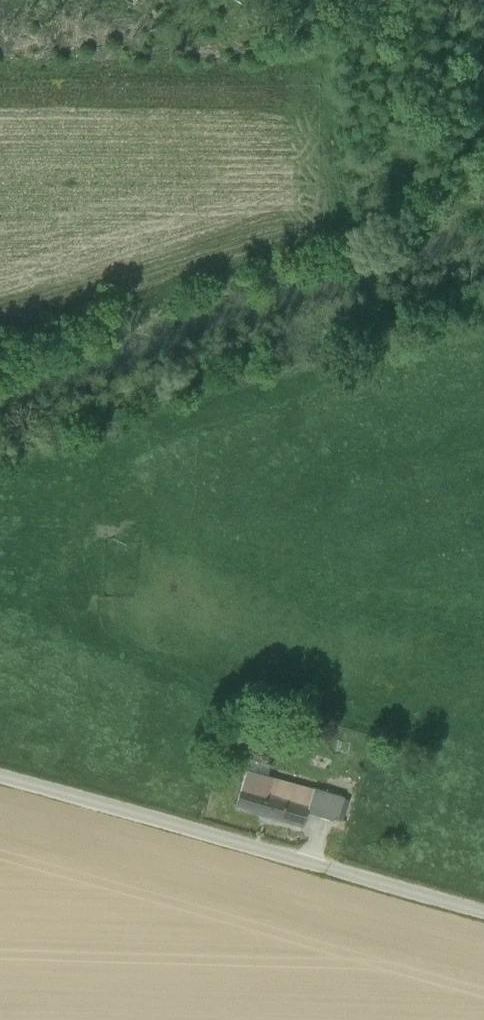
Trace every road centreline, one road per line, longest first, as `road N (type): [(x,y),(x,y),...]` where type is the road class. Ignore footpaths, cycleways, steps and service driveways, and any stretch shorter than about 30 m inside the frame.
road 1 (unclassified): [(483,913),(0,784)]

